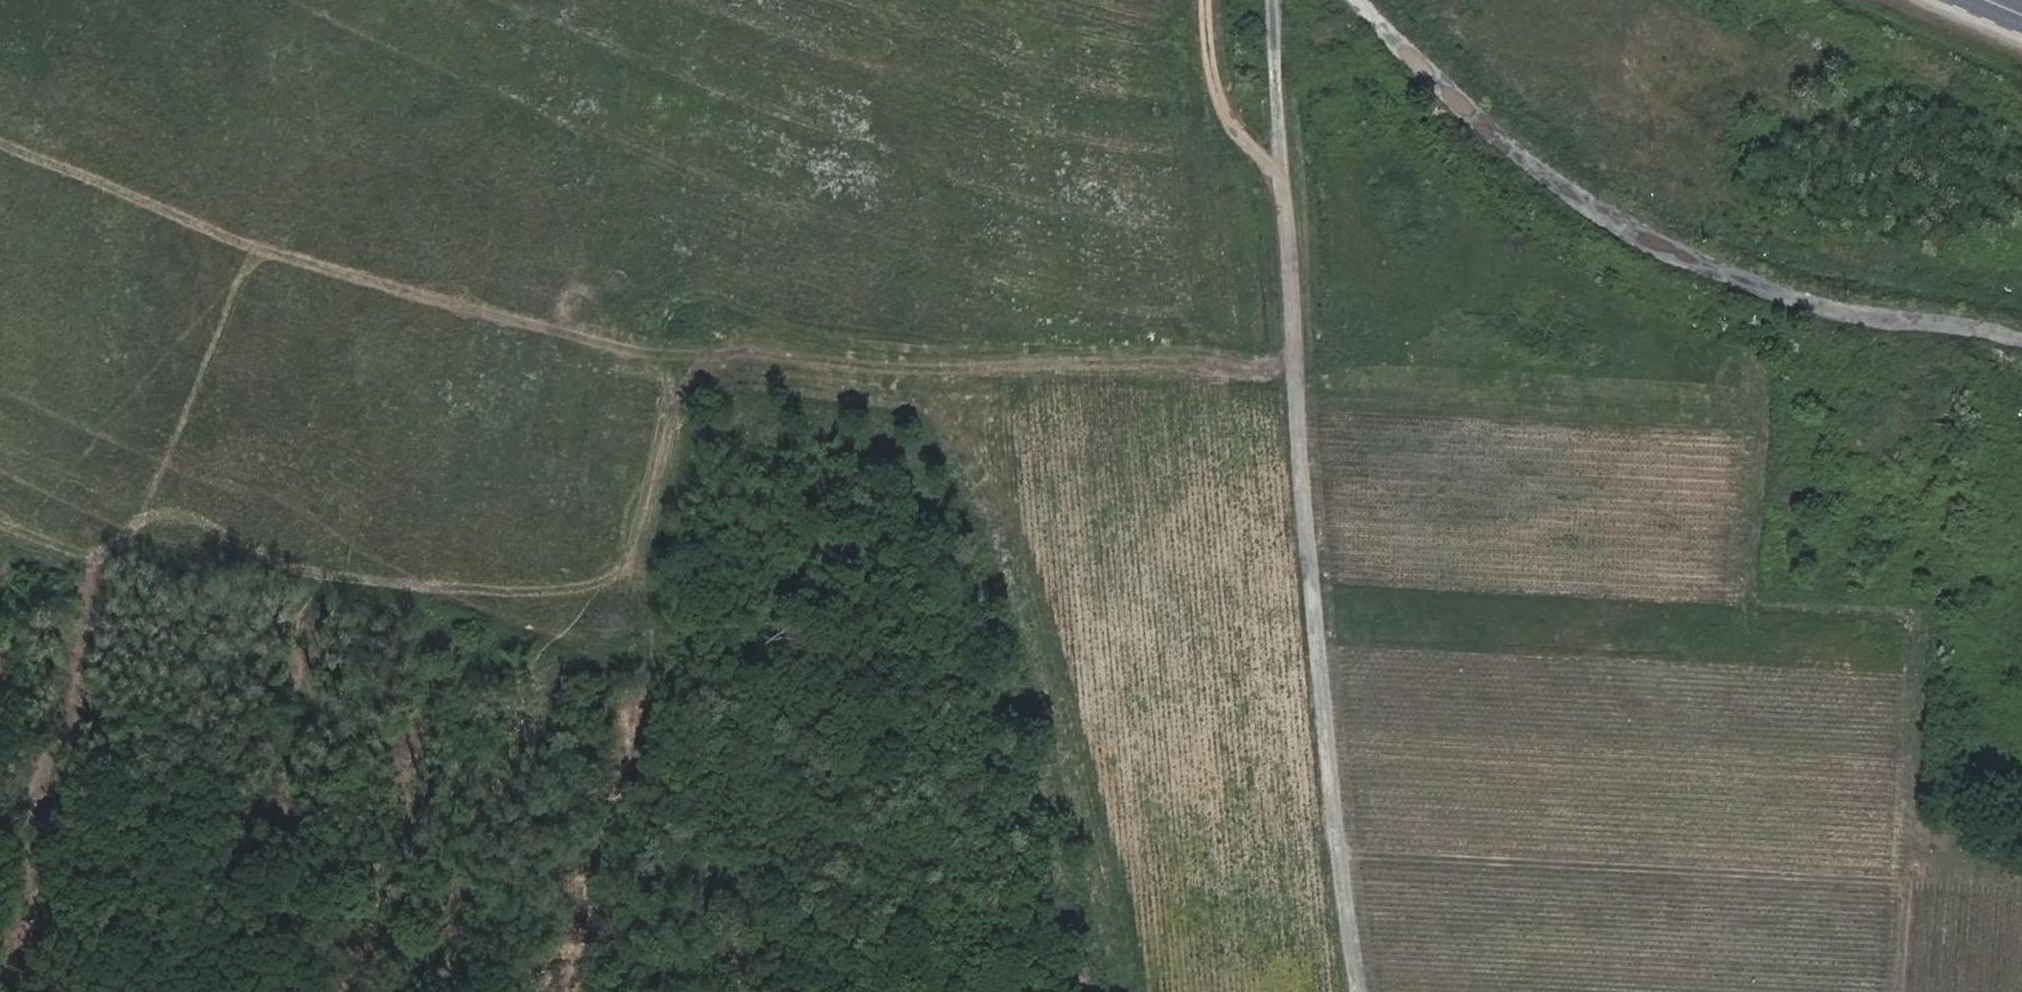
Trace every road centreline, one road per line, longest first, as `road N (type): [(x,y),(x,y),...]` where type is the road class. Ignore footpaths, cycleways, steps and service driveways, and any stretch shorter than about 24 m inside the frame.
road 1 (track): [(1272,0),(1301,467),(1354,927),(1370,991)]

